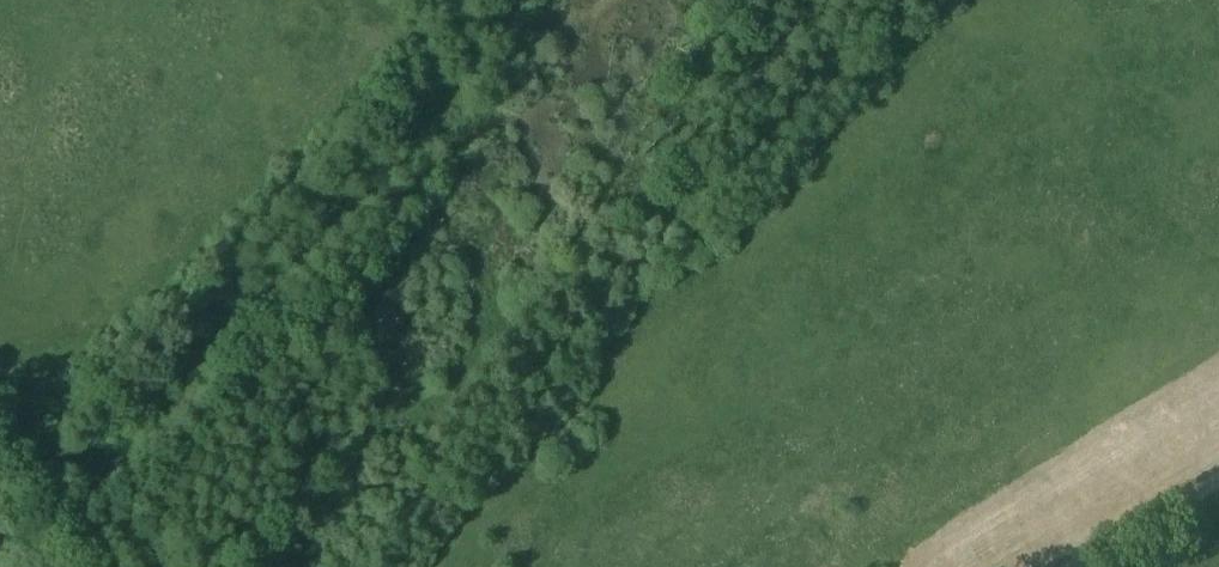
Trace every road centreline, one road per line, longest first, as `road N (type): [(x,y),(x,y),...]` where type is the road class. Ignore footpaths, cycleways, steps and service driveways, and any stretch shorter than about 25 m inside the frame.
road 1 (track): [(1070,566),(1218,480)]

